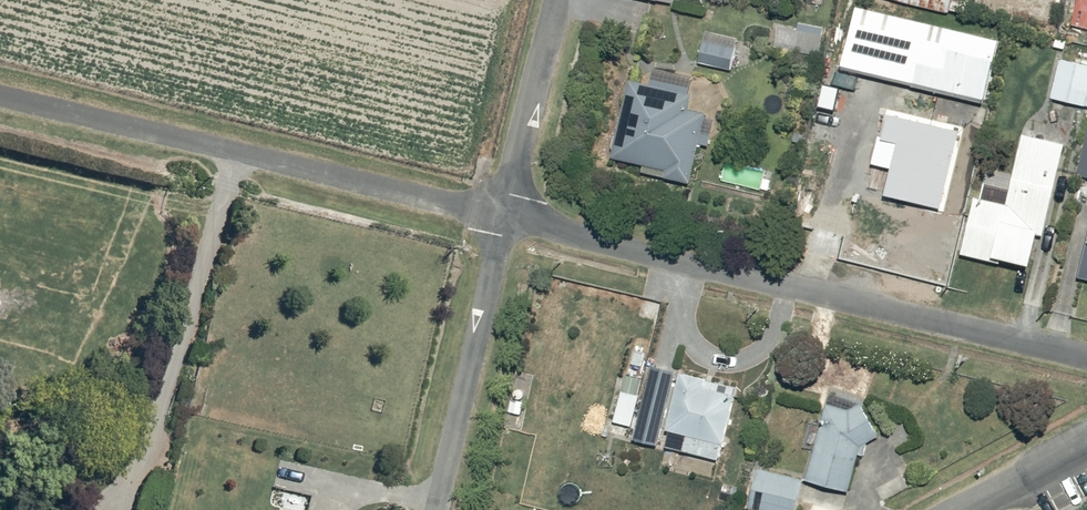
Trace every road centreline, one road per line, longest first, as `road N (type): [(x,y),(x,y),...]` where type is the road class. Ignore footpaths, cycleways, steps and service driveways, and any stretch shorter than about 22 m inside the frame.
road 1 (residential): [(1086,359),(505,216)]
road 2 (residential): [(505,216),(0,93)]
road 3 (residential): [(505,216),(433,509)]
road 4 (residential): [(556,0),(505,216)]
road 5 (residential): [(1086,443),(964,509)]

